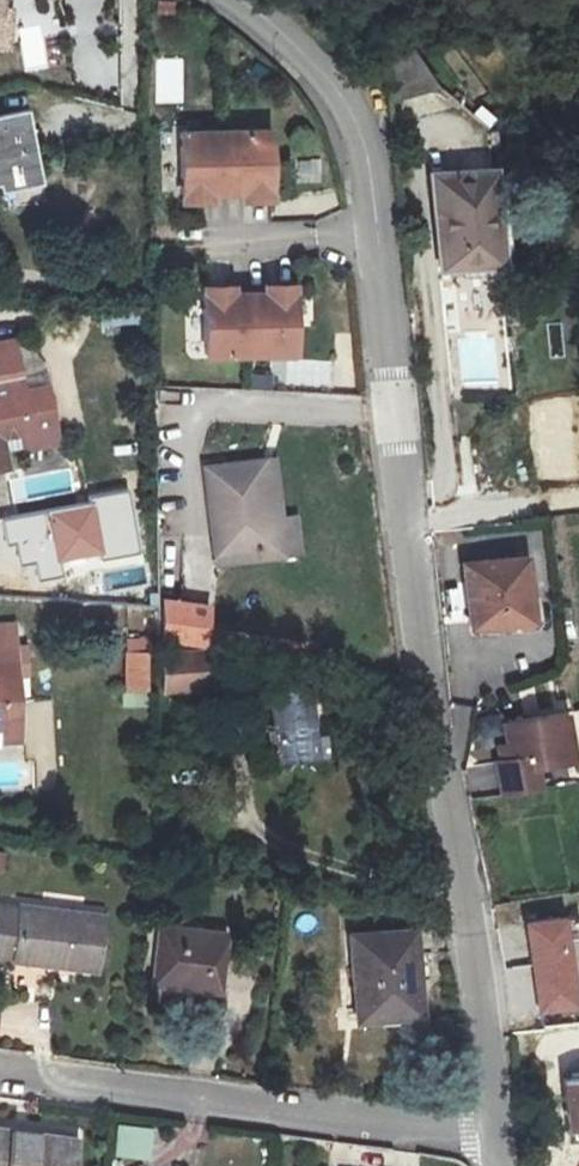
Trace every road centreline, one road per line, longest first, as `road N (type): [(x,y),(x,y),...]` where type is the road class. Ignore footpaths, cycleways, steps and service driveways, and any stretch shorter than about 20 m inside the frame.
road 1 (unclassified): [(230,0),(287,41),(341,101),(358,156),(495,1134)]
road 2 (residential): [(0,1071),(495,1134)]

